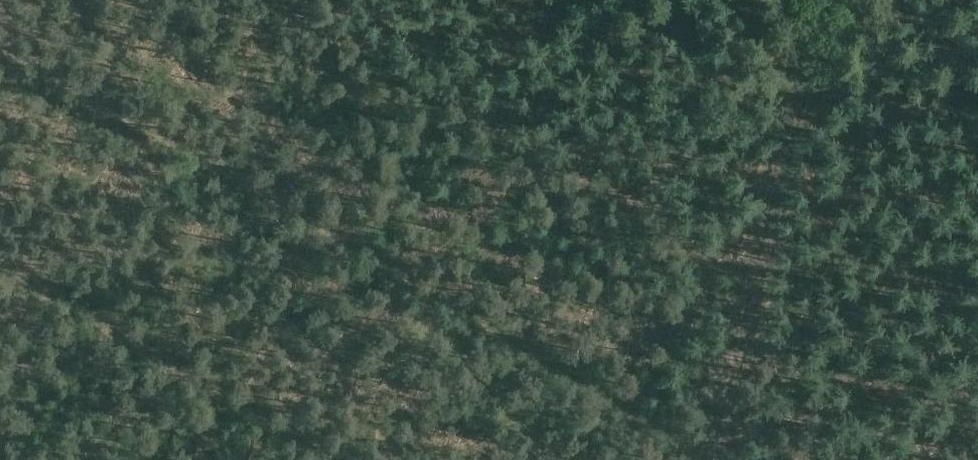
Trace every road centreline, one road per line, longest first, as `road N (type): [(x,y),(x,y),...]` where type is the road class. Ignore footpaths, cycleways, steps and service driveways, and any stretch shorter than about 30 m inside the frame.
road 1 (track): [(711,459),(815,0)]
road 2 (track): [(345,459),(0,266)]

